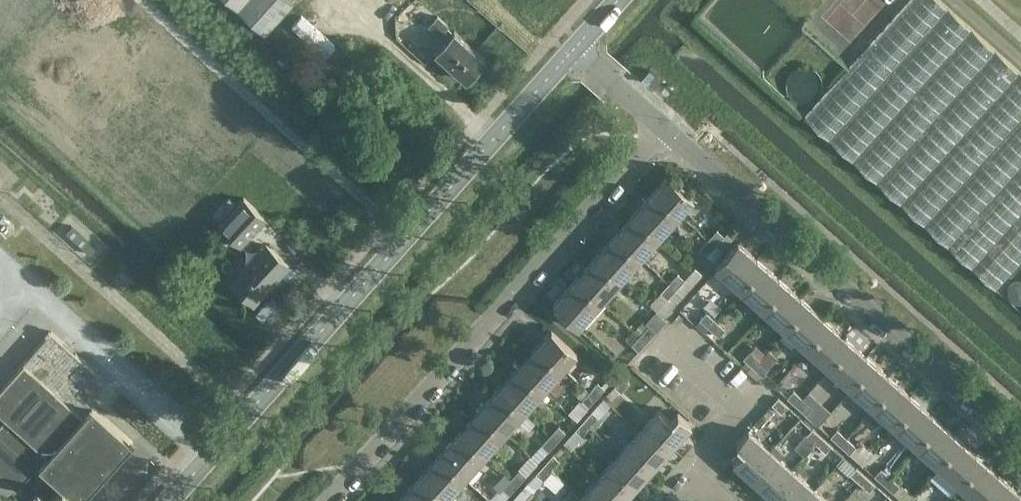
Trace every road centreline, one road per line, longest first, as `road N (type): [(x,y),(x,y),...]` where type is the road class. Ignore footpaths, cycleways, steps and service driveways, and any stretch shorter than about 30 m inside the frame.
road 1 (tertiary): [(165,500),(575,51)]
road 2 (residential): [(329,500),(665,128)]
road 3 (residential): [(1020,440),(665,128)]

